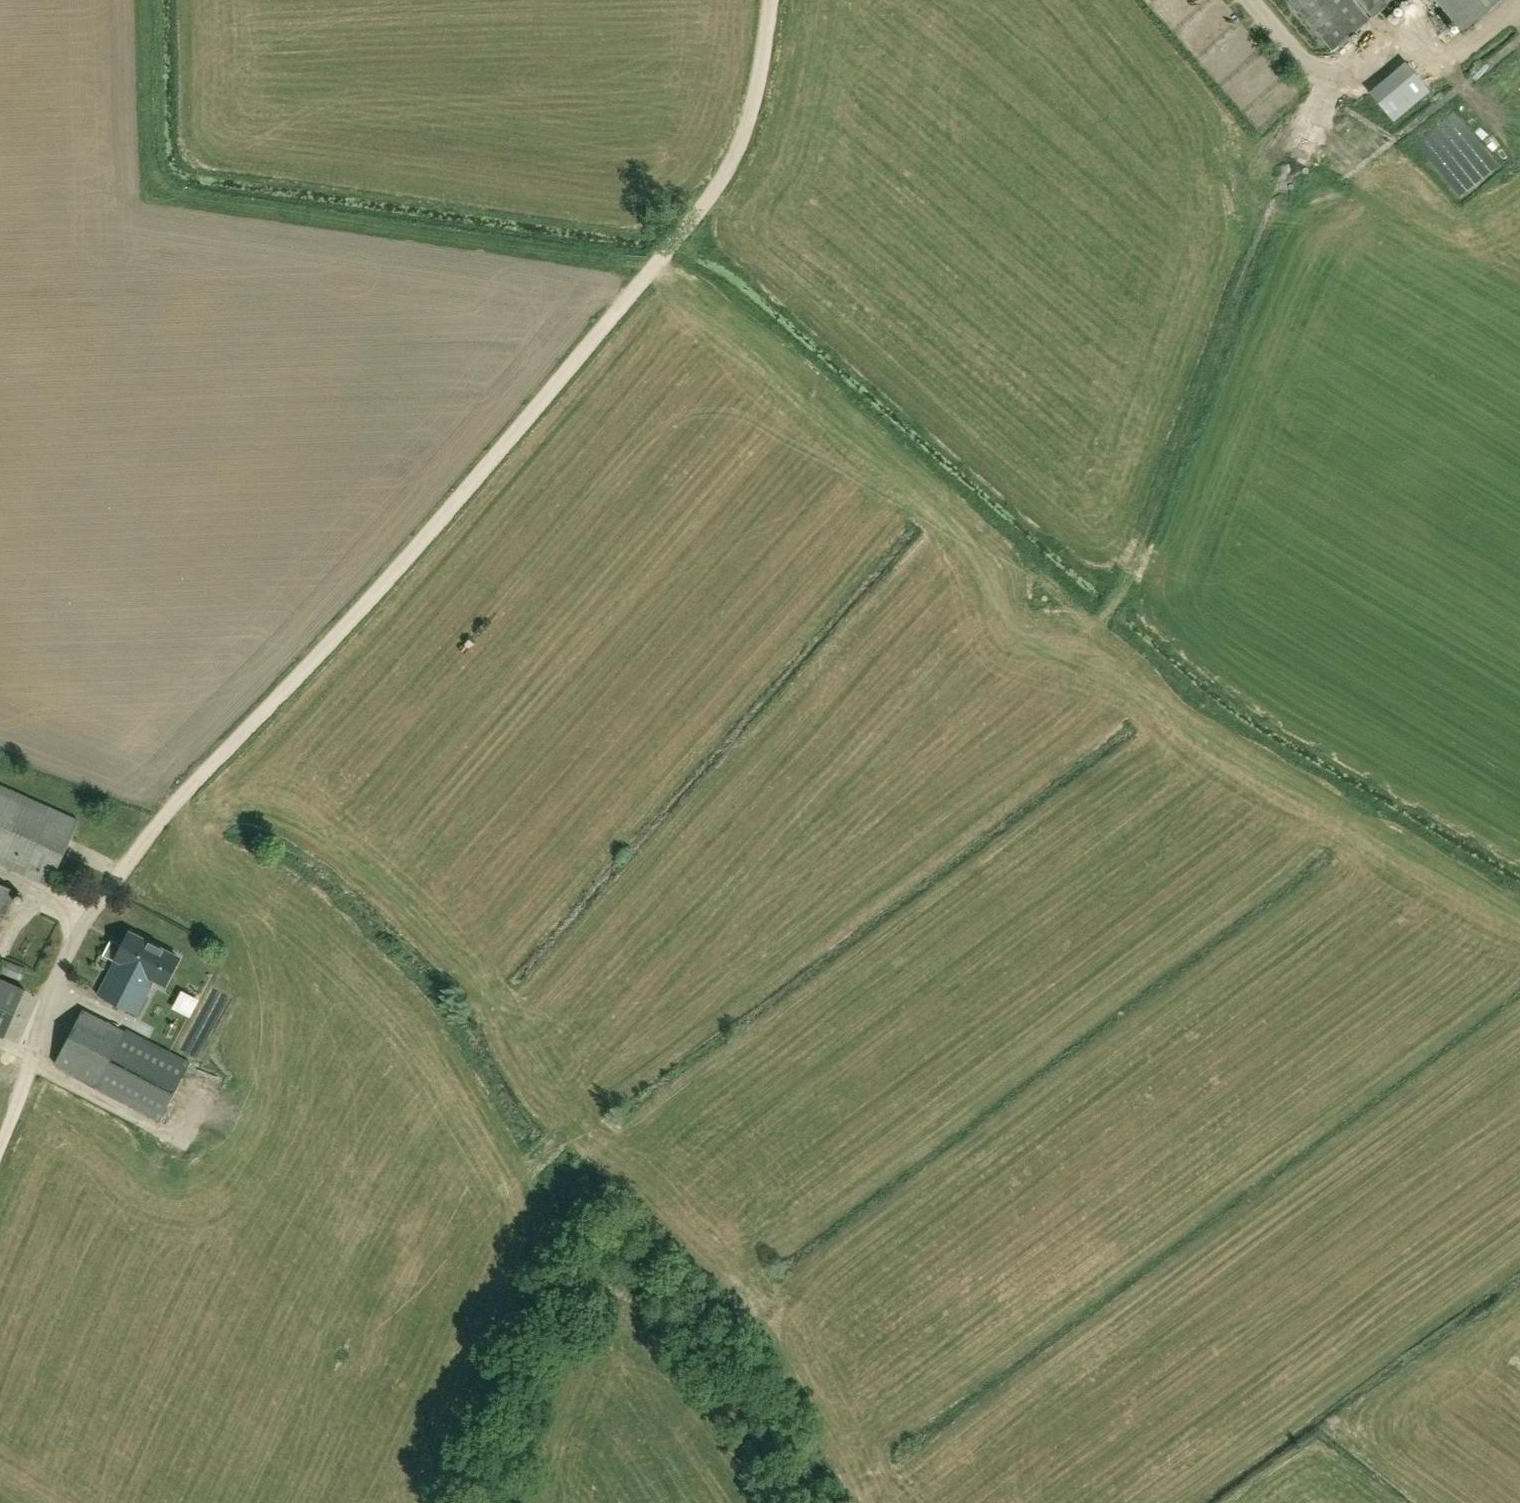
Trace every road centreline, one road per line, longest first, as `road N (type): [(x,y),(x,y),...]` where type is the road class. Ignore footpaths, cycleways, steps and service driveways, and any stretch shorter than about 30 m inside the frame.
road 1 (track): [(0,1152),(56,989),(114,888),(173,810),(389,584),(719,187),(748,128),(769,0)]

